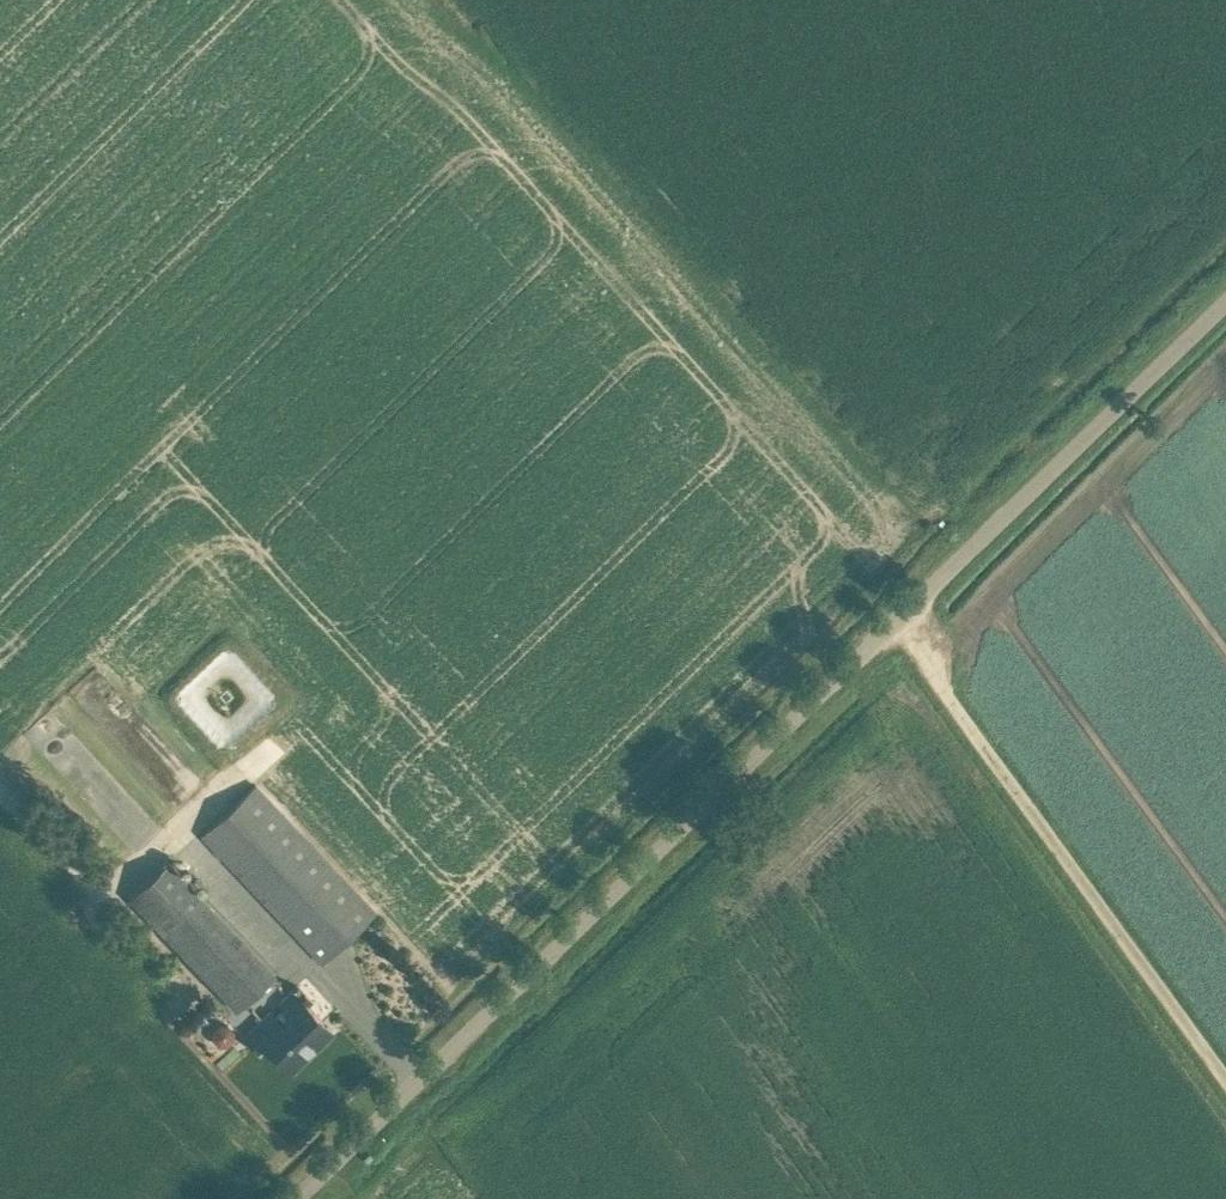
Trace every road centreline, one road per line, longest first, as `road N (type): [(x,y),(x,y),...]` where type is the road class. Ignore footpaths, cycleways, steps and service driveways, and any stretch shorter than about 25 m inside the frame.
road 1 (unclassified): [(307,1198),(1225,306)]
road 2 (track): [(1225,1072),(901,625)]
road 3 (track): [(0,788),(85,875),(117,884),(266,752)]

